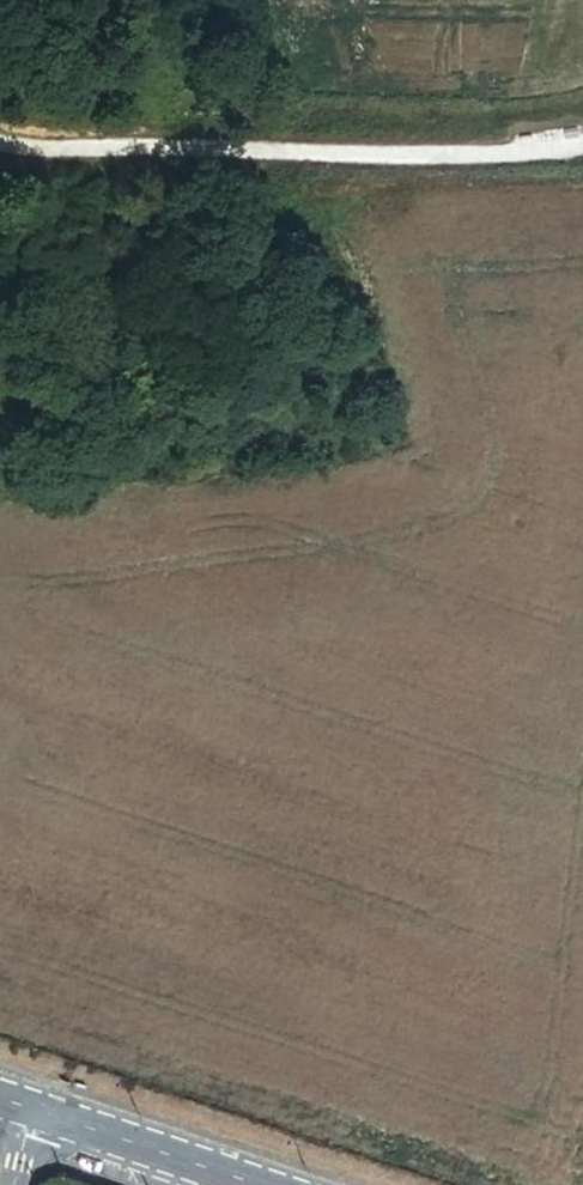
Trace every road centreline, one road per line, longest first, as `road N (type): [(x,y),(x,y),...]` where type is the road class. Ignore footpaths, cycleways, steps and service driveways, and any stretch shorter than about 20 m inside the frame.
road 1 (tertiary): [(36,1111),(259,1184)]

